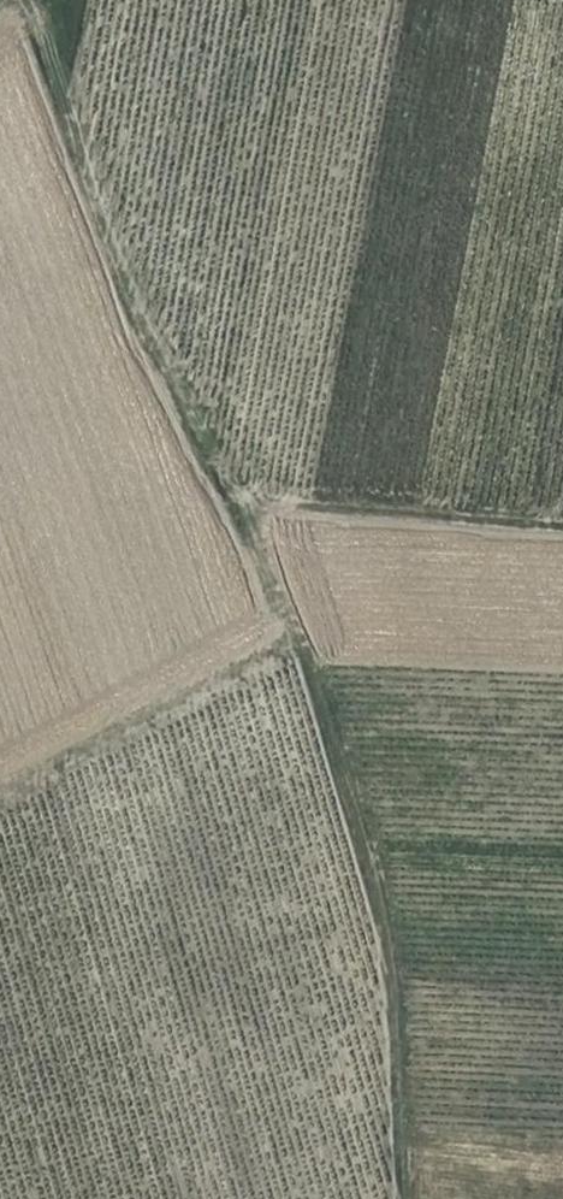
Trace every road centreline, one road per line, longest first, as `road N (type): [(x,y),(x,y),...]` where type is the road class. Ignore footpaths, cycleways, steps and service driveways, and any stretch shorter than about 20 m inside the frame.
road 1 (track): [(31,0),(29,19),(126,284),(248,501),(562,529)]
road 2 (track): [(248,501),(314,681),(374,881),(392,967),(404,1198)]

